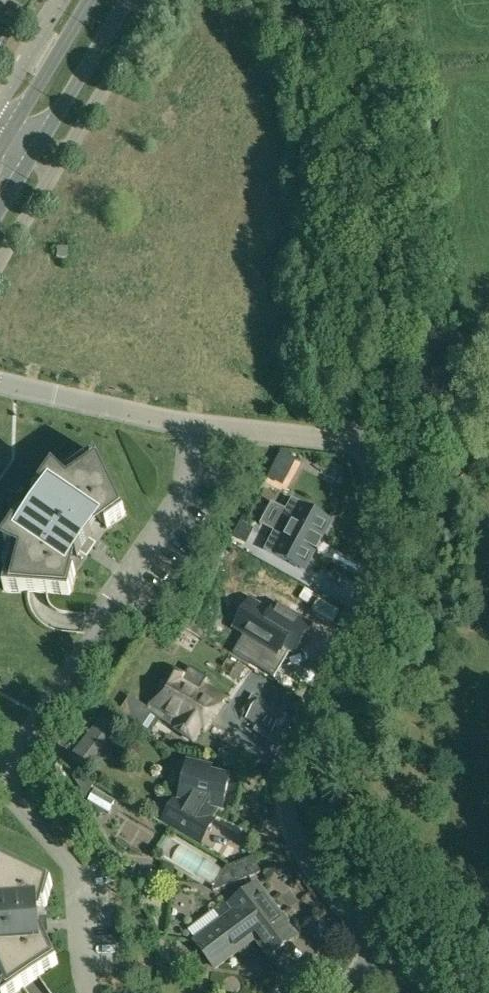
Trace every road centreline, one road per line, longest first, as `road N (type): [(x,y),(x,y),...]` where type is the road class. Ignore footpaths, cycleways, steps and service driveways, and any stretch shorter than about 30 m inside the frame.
road 1 (residential): [(0,382),(171,419),(370,444),(385,573),(295,755),(287,792),(304,854),(386,947)]
road 2 (tertiary): [(0,204),(126,0)]
road 3 (tertiary): [(89,0),(0,146)]

